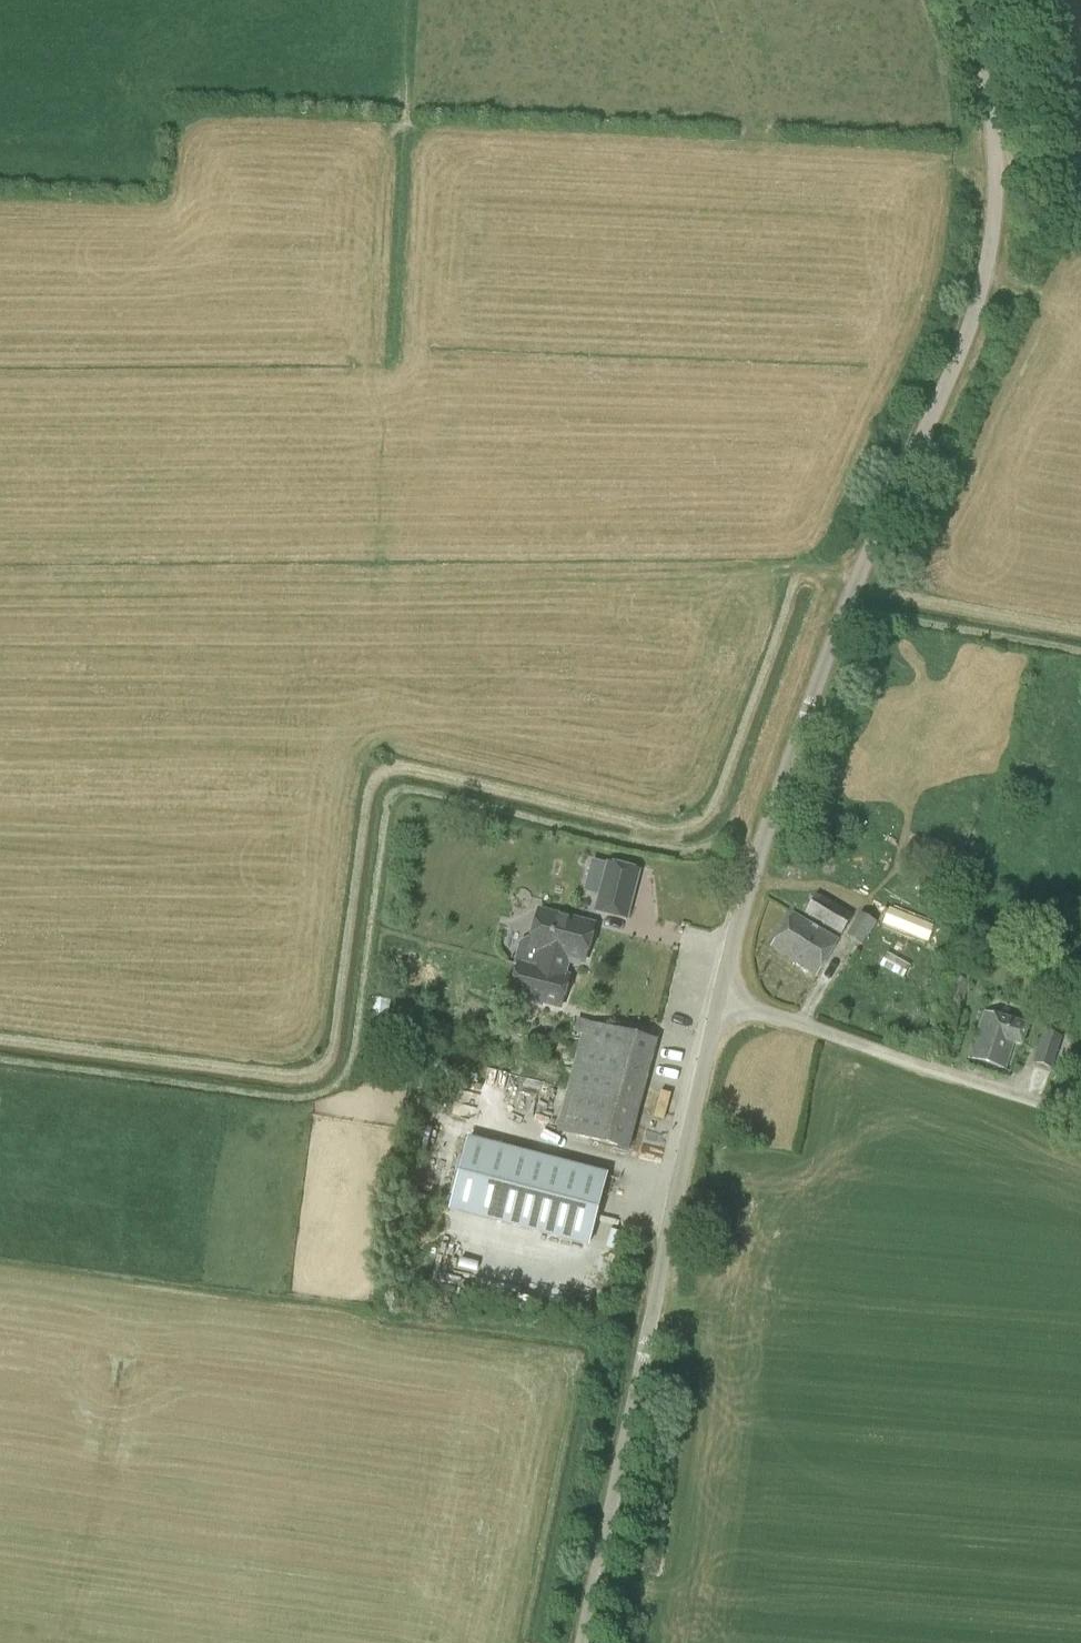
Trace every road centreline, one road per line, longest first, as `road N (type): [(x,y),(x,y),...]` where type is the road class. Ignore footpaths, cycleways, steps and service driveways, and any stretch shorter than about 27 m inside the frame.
road 1 (unclassified): [(716,996),(745,879),(980,279),(996,217),(994,140),(957,0)]
road 2 (unclassified): [(583,1642),(716,996)]
road 3 (unclassified): [(1080,1120),(716,996)]

